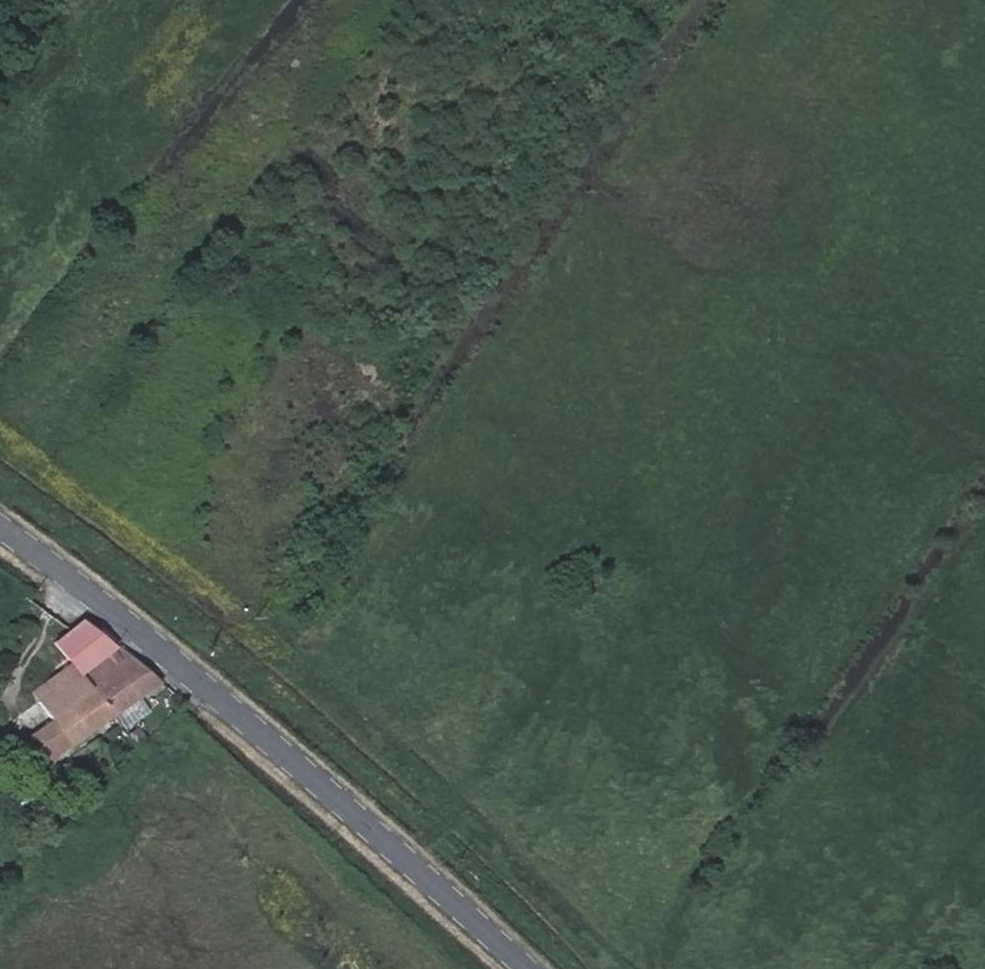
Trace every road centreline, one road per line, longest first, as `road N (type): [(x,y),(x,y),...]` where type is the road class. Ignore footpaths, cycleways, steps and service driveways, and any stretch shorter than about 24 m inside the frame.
road 1 (tertiary): [(526,968),(250,721),(0,527)]

